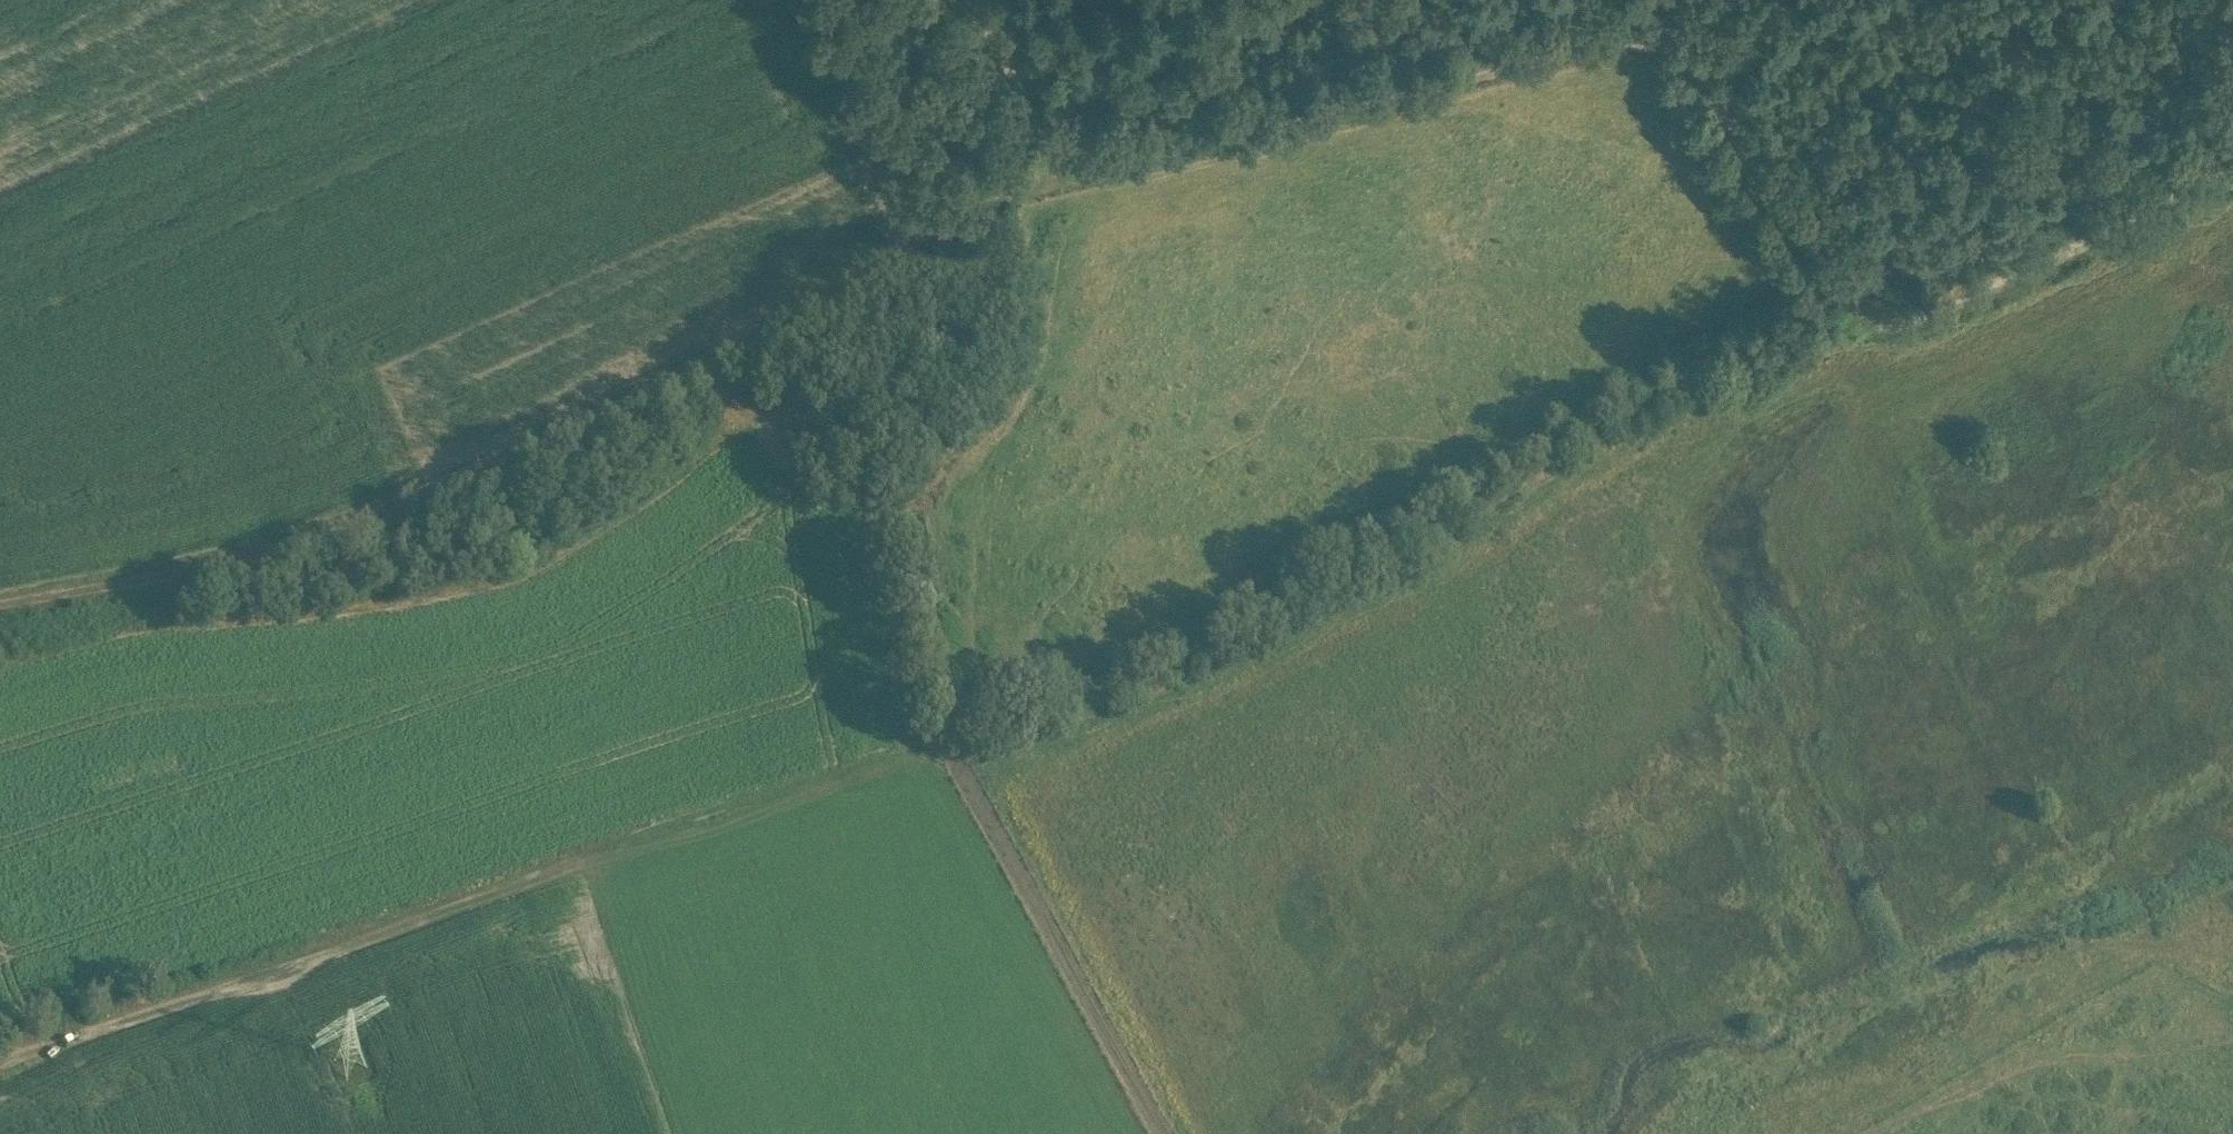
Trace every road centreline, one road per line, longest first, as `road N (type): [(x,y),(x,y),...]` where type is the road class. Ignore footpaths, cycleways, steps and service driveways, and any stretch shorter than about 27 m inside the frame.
road 1 (track): [(1055,167),(1594,38),(1641,40),(1675,55),(1845,303),(1891,317),(1926,313),(2232,166)]
road 2 (track): [(1055,167),(967,206),(750,333),(313,551),(0,620)]
road 3 (track): [(341,956),(0,1068)]
road 4 (track): [(956,0),(1055,167)]

